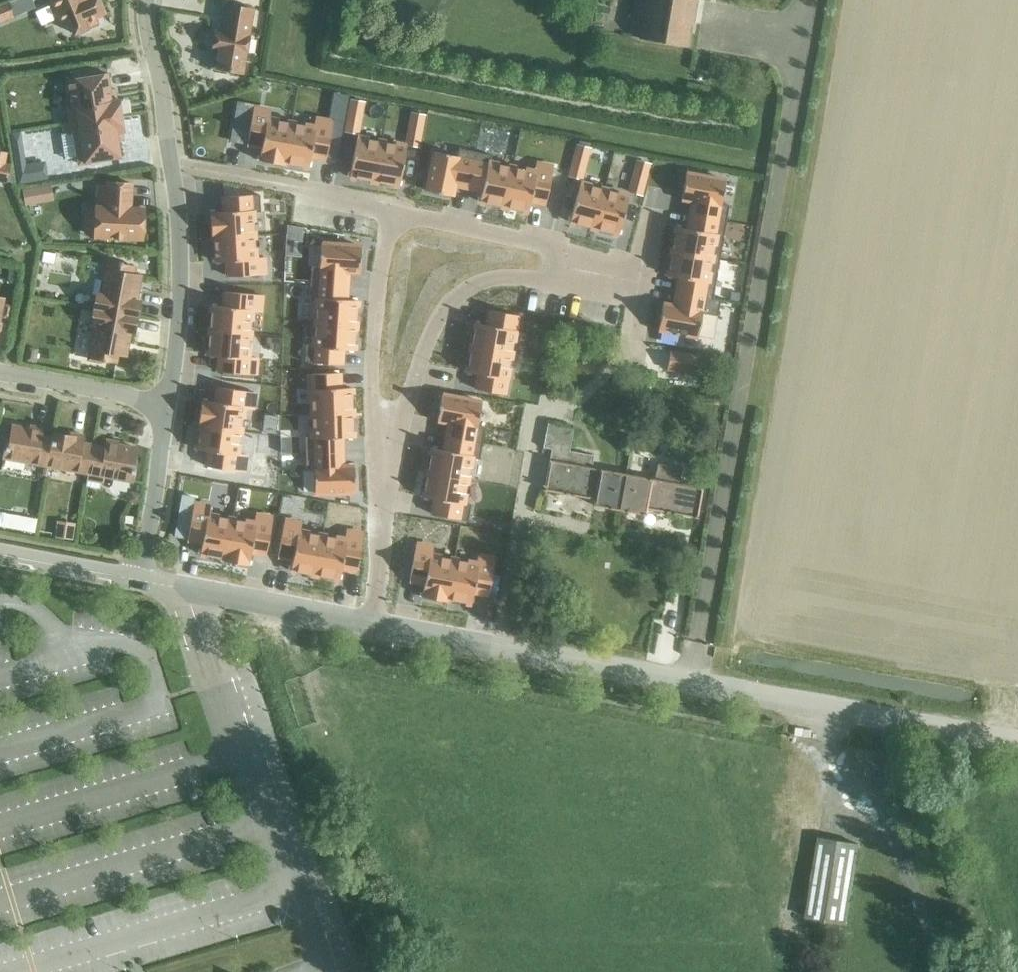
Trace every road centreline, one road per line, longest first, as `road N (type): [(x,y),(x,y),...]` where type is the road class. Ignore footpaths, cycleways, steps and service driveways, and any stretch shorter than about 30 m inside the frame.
road 1 (residential): [(688,686),(810,0)]
road 2 (residential): [(426,225),(396,348),(369,625)]
road 3 (residential): [(688,686),(369,625)]
road 4 (residential): [(172,169),(426,225)]
road 5 (residential): [(167,402),(180,289),(172,169)]
road 6 (residential): [(369,625),(139,582)]
road 7 (residential): [(904,724),(688,686)]
road 8 (residential): [(426,225),(615,275)]
road 9 (residential): [(139,582),(167,402)]
road 10 (residential): [(172,169),(147,0)]
road 11 (residential): [(167,402),(0,373)]
road 12 (residential): [(139,582),(0,556)]

